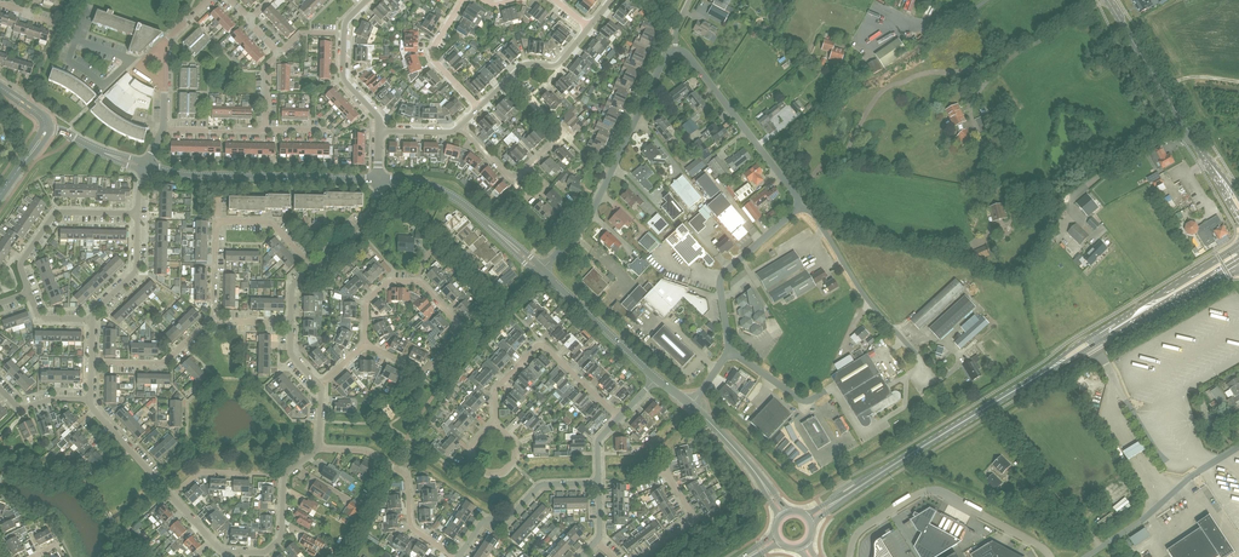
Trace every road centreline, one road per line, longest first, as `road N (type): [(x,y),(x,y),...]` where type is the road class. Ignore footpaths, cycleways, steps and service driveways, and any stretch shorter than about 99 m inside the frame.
road 1 (unclassified): [(794,194),(850,147),(875,99),(902,77),(973,70),(985,81),(971,108)]
road 2 (secondary): [(809,519),(1041,374)]
road 3 (unclassified): [(539,269),(588,220),(663,58),(674,51)]
road 4 (unclassified): [(1049,556),(933,491),(868,525),(850,556)]
road 5 (secondary): [(1238,244),(1041,374)]
road 6 (tertiary): [(378,179),(202,176),(146,167)]
road 7 (unclassified): [(960,366),(937,382),(823,231)]
road 8 (residential): [(312,267),(271,223),(221,222),(210,320)]
road 9 (residential): [(172,497),(221,549),(266,552),(281,537),(285,476)]
road 10 (residential): [(455,556),(412,528),(405,474),(366,452),(318,448)]
road 11 (tertiary): [(539,269),(449,194),(378,179)]
road 12 (unclassified): [(794,194),(687,56),(674,51)]
road 13 (unclassified): [(728,351),(720,278),(800,206)]
road 14 (residential): [(365,342),(418,370),(429,366),(457,324),(416,282)]
road 15 (secondary): [(1041,374),(1196,284)]
road 16 (unclassified): [(991,229),(978,240),(937,250),(823,231)]
road 17 (residential): [(30,294),(22,261),(56,213),(138,213)]
road 18 (secondary): [(1199,149),(1108,0)]
road 19 (residential): [(459,556),(482,523),(515,514),(539,487),(599,483)]
road 20 (tertiary): [(656,378),(539,269)]
road 21 (tertiary): [(783,514),(691,405)]
road 22 (residential): [(479,108),(431,54),(464,0)]
road 23 (residential): [(92,362),(164,363),(210,320)]
road 24 (residential): [(495,423),(514,444),(503,471),(474,461),(473,444),(490,427)]
road 25 (residential): [(172,497),(91,400)]
road 26 (residential): [(527,167),(563,133),(511,77)]
road 27 (residential): [(172,497),(200,472),(285,476)]
road 28 (residential): [(93,319),(136,270),(138,213)]
road 29 (unclassified): [(832,388),(801,400),(728,351)]

